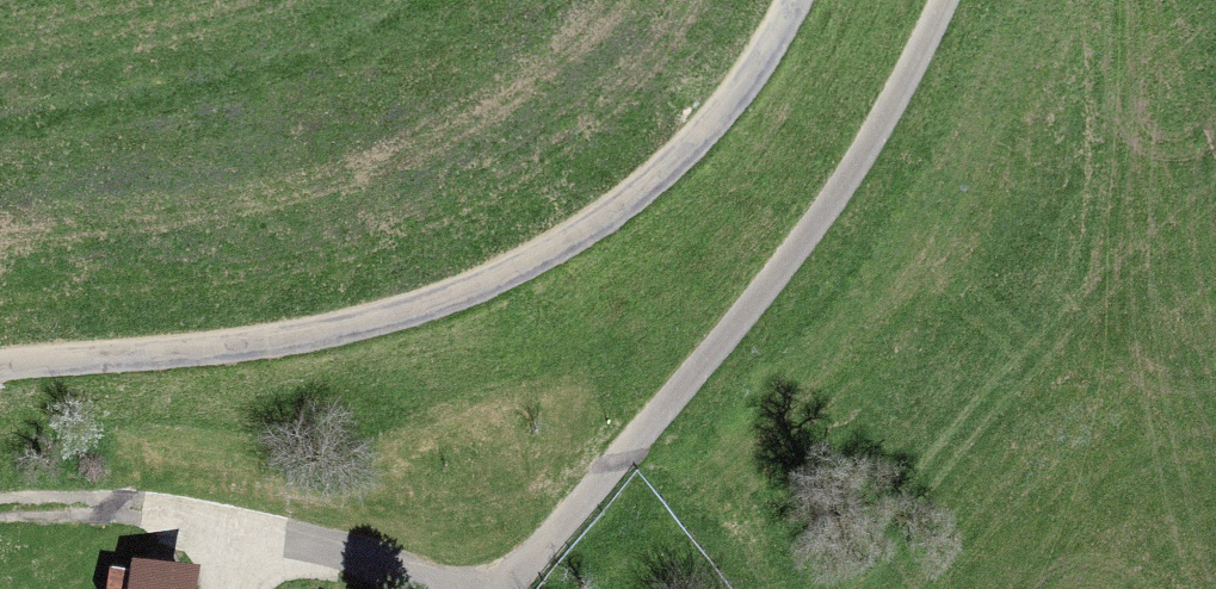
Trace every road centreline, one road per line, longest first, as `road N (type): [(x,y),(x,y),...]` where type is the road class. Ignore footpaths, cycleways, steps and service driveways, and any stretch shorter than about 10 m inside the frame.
road 1 (track): [(0,373),(423,322),(712,144),(792,0)]
road 2 (track): [(500,588),(574,517),(921,70),(947,0)]
road 3 (track): [(0,521),(112,507),(477,588)]

